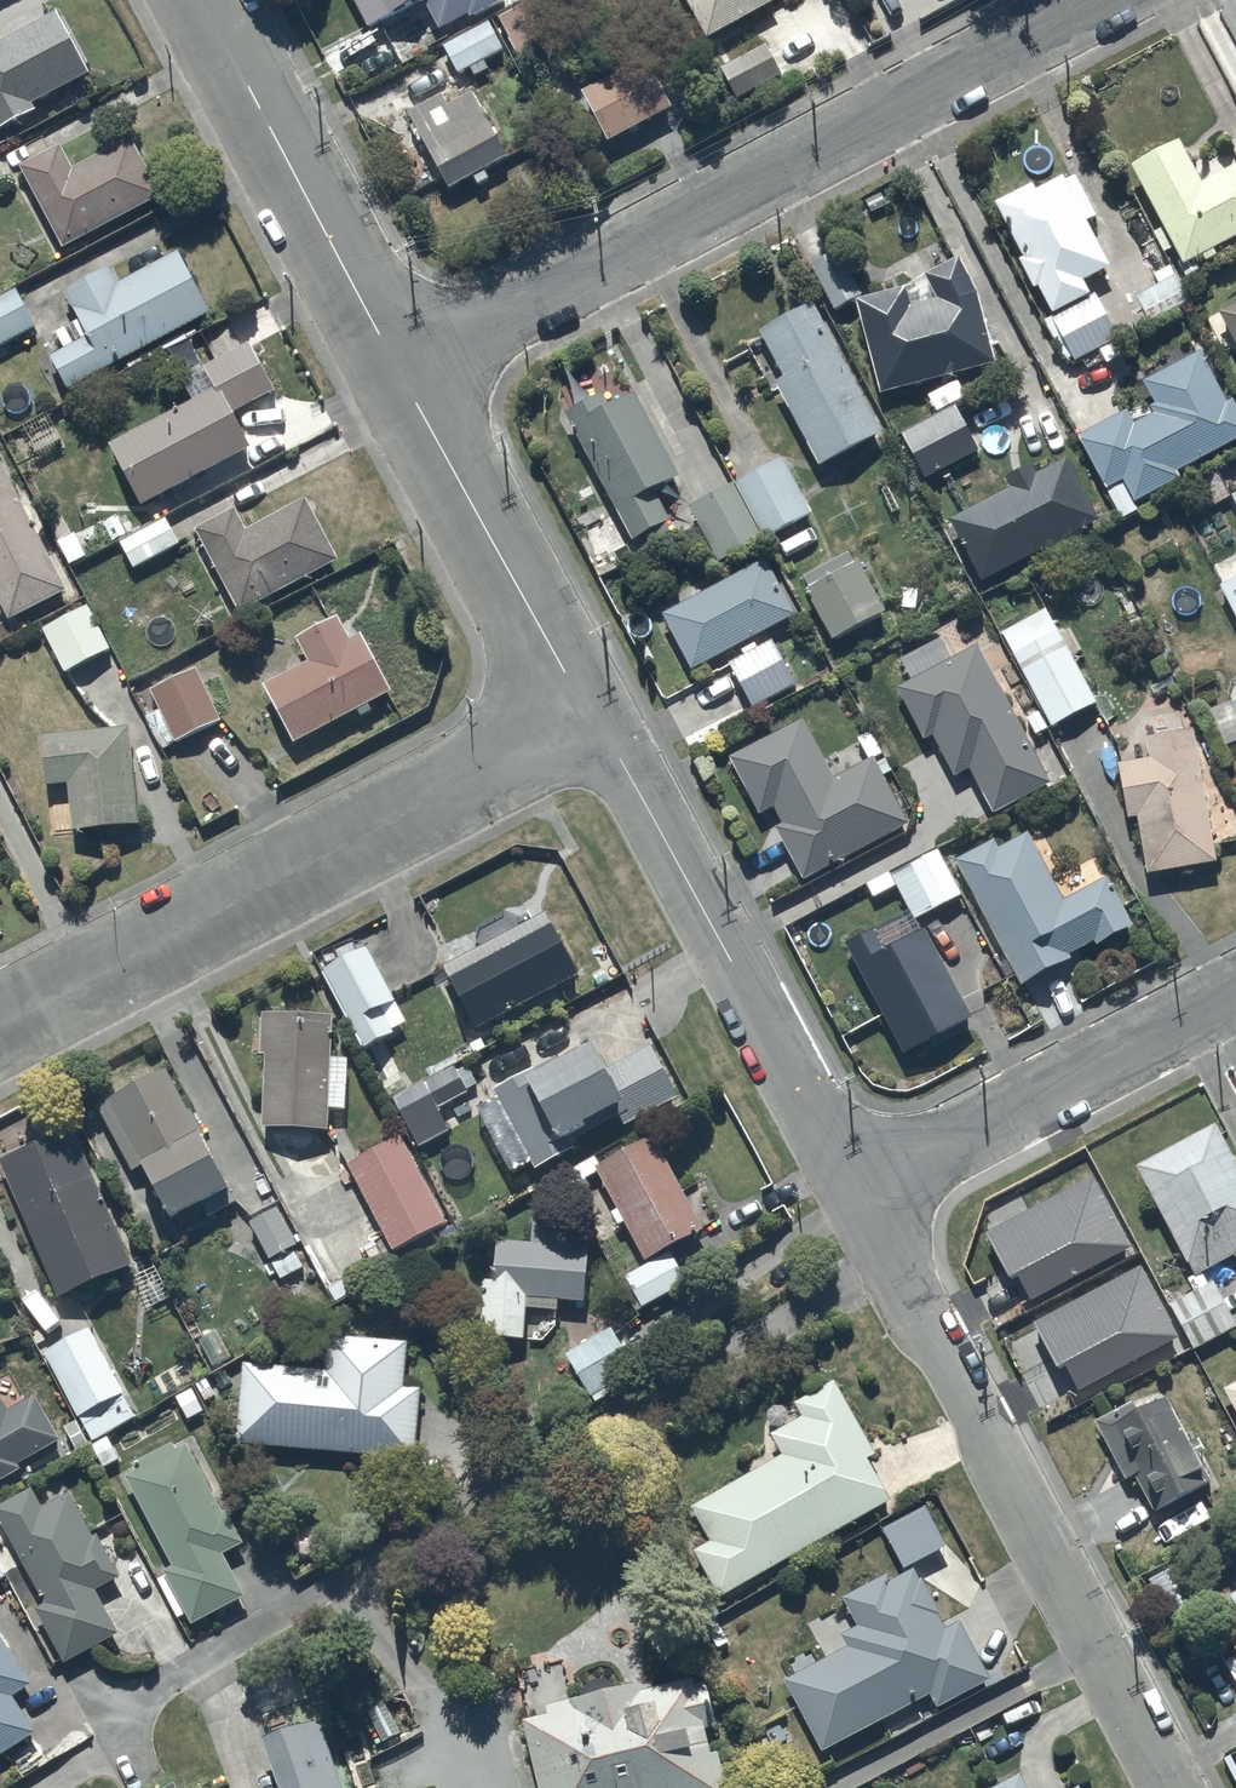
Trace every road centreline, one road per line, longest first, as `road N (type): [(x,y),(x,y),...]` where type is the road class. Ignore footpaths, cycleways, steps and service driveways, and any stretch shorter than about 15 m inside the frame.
road 1 (residential): [(401,372),(1100,0)]
road 2 (residential): [(1173,1787),(856,1192)]
road 3 (residential): [(0,1023),(590,709)]
road 4 (residential): [(856,1192),(590,709)]
road 5 (residential): [(1235,992),(856,1192)]
road 6 (residential): [(401,372),(204,0)]
road 7 (residential): [(590,709),(401,372)]

